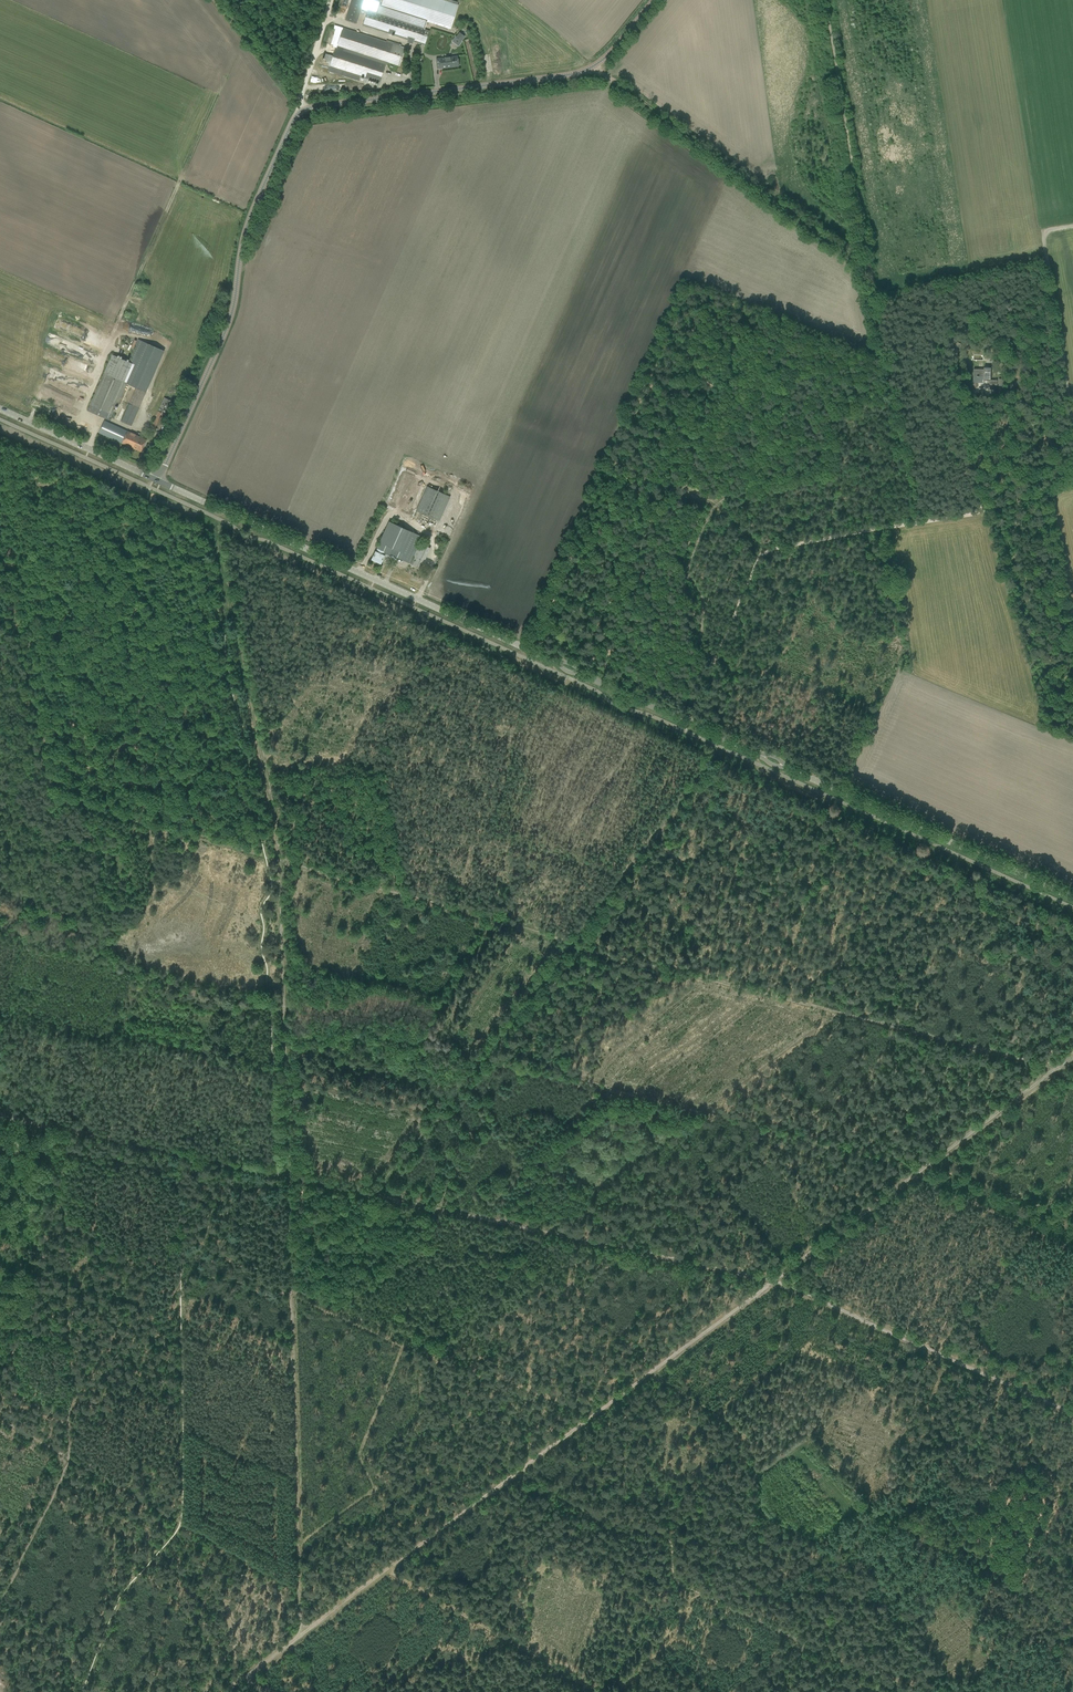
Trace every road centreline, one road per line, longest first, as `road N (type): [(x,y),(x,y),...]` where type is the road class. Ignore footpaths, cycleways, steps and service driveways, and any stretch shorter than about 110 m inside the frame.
road 1 (unclassified): [(157,481),(231,318),(247,224),(297,116),(314,107),(583,76),(613,57),(657,0)]
road 2 (track): [(287,1173),(278,861),(213,515)]
road 3 (track): [(778,1280),(303,1634)]
road 4 (track): [(1072,1075),(570,939)]
road 5 (track): [(265,857),(59,798),(0,536)]
road 6 (track): [(824,0),(901,459)]
road 7 (track): [(303,1634),(287,1173)]
road 8 (tertiary): [(548,659),(157,481)]
road 9 (track): [(378,1193),(773,1271),(778,1280)]
road 10 (unclassified): [(689,722),(768,549),(984,511)]
road 11 (track): [(1072,1057),(778,1280)]
road 12 (track): [(778,1280),(1072,1412)]
road 13 (track): [(378,1193),(570,939)]
road 14 (track): [(570,939),(265,857)]
road 15 (tertiary): [(1072,898),(789,768)]
road 16 (track): [(0,1115),(287,1173)]
road 17 (track): [(901,459),(714,502),(763,554)]
road 18 (track): [(394,1566),(609,1691)]
road 19 (track): [(522,1470),(602,1521),(664,1526),(671,1566),(702,1587)]
road 20 (track): [(117,335),(182,175)]
road 21 (tertiary): [(157,481),(0,410)]
road 22 (track): [(302,1594),(181,1522)]
road 23 (track): [(181,1522),(72,1459)]

